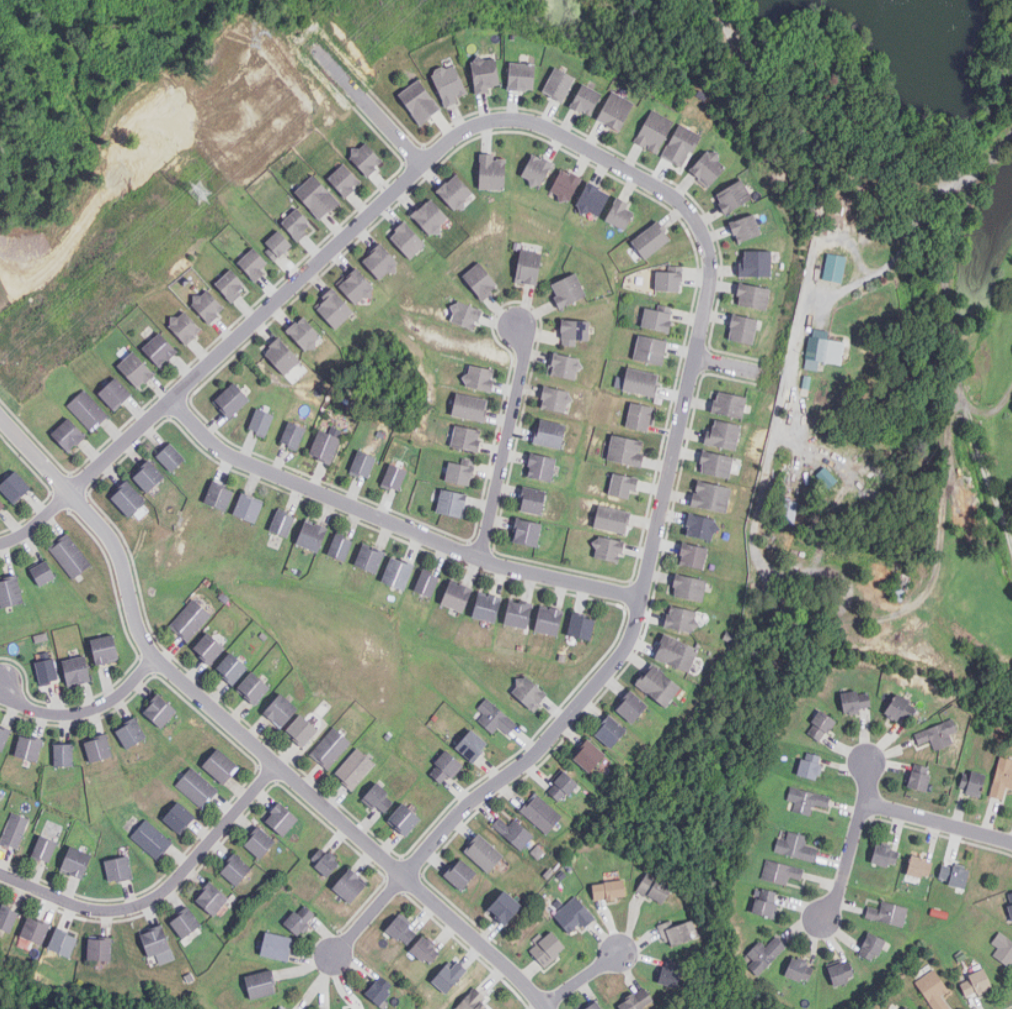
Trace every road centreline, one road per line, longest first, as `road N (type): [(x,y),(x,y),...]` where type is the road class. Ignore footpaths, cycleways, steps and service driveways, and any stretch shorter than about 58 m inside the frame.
road 1 (residential): [(694,356),(711,267),(686,208),(539,123),(486,121),(439,148),(34,526),(0,543)]
road 2 (residential): [(545,1008),(157,655),(142,634),(112,539),(0,423)]
road 3 (residential): [(694,356),(628,647),(532,757),(454,817),(336,954)]
road 4 (residential): [(642,597),(497,563),(225,452),(172,397)]
road 5 (residential): [(717,0),(736,37),(754,48),(822,62),(849,77),(915,159),(949,177),(978,180),(1011,144)]
road 6 (residential): [(275,763),(194,860),(148,901),(95,909),(0,872)]
road 7 (residential): [(480,557),(525,354),(521,324)]
road 8 (residential): [(4,678),(27,705),(64,714),(111,700),(157,655)]
road 9 (residential): [(424,162),(308,38)]
road 10 (residential): [(869,762),(838,895),(825,918)]
road 11 (residential): [(1011,845),(863,804)]

